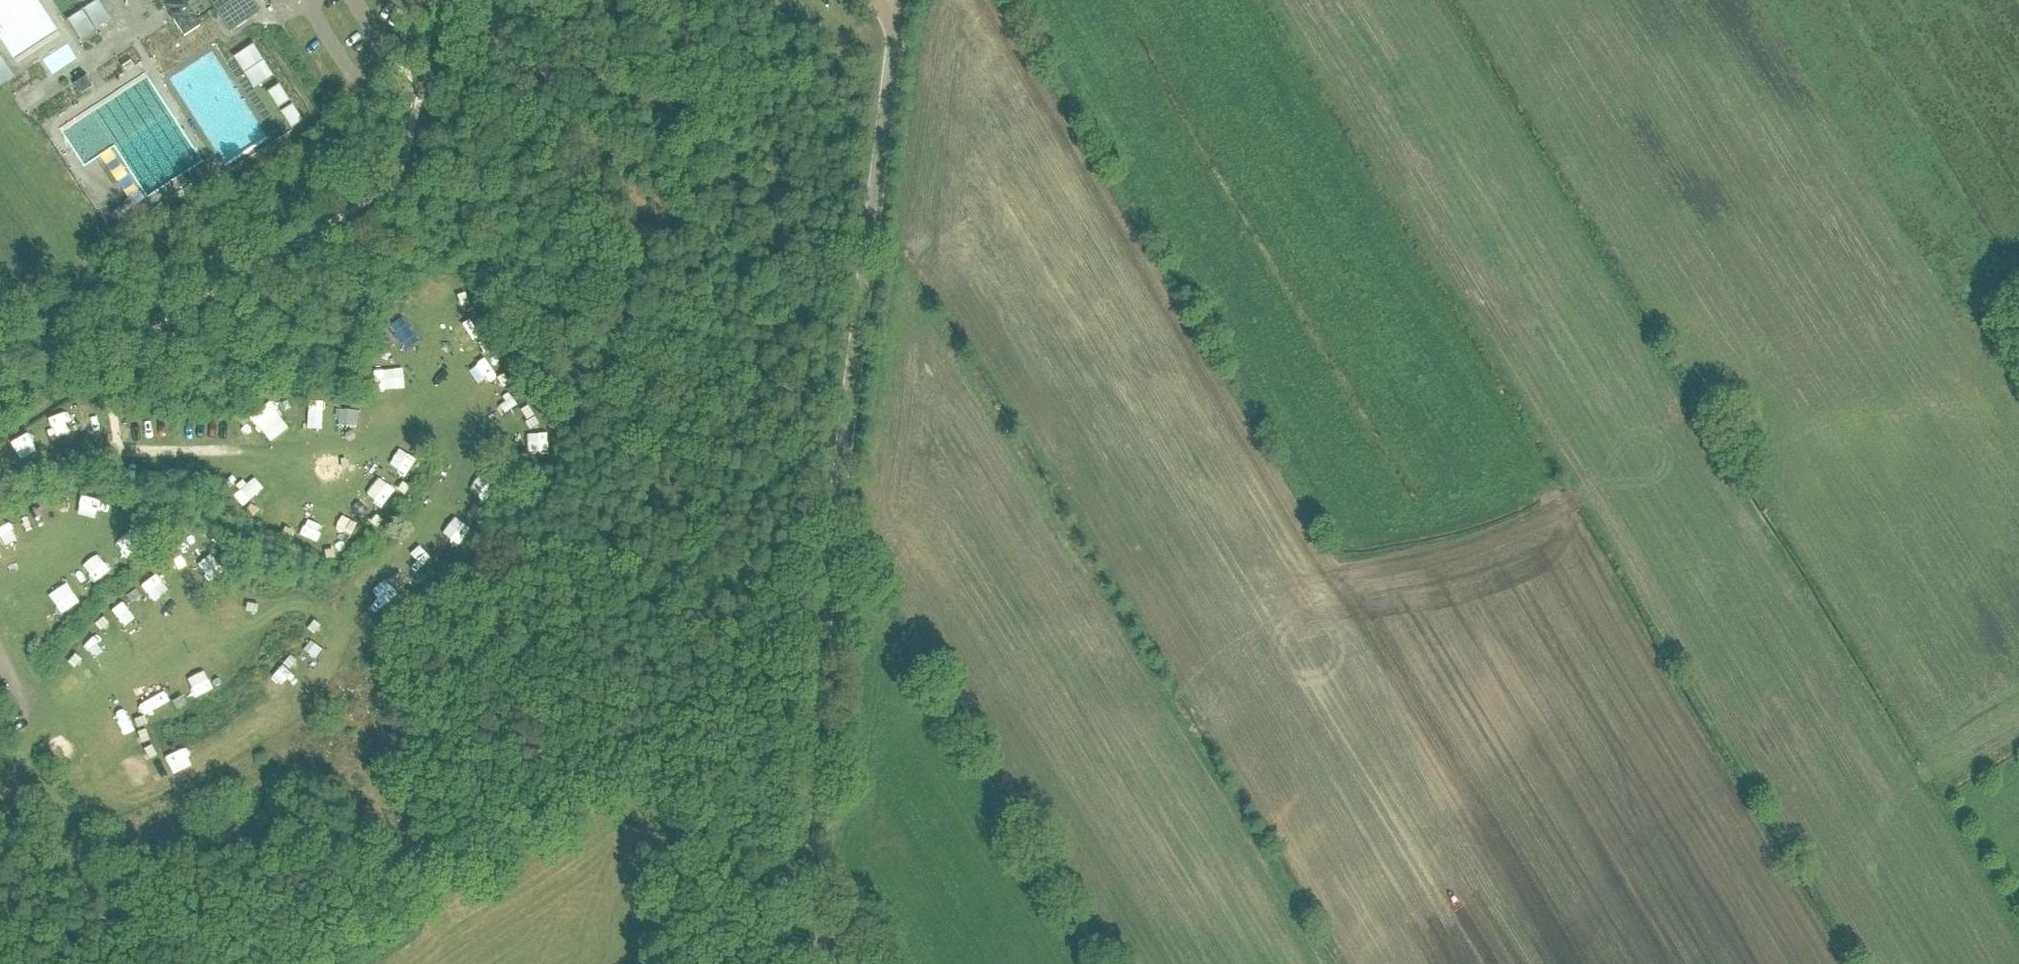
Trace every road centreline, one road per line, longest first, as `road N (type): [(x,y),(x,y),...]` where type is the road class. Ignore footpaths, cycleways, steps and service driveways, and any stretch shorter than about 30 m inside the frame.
road 1 (unclassified): [(781,963),(901,0)]

